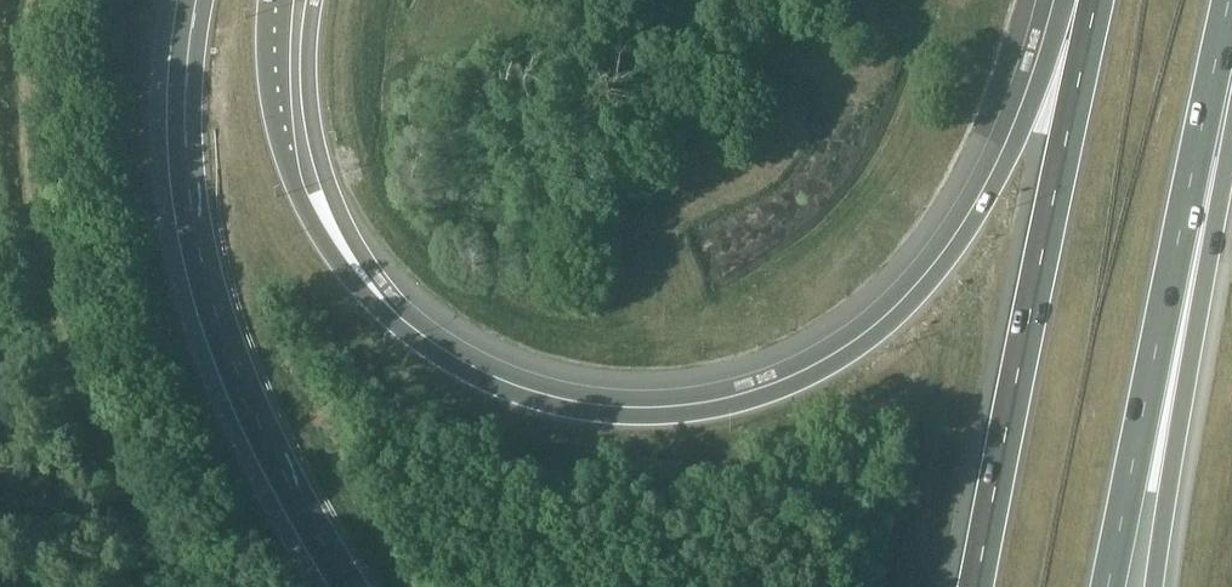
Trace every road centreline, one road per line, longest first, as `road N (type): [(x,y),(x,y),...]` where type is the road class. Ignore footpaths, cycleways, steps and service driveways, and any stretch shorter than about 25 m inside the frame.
road 1 (motorway): [(1086,0),(996,182),(919,294),(865,343),(796,383),(661,417),(598,413),(498,389),(443,361),(372,304),(318,235),(282,154),(279,0)]
road 2 (motorway): [(195,0),(185,146),(199,251),(260,422),(357,586)]
road 3 (motorway): [(1109,586),(1229,0)]
road 4 (motorway): [(1097,0),(978,586)]
road 5 (motorway): [(1155,586),(1231,135)]

